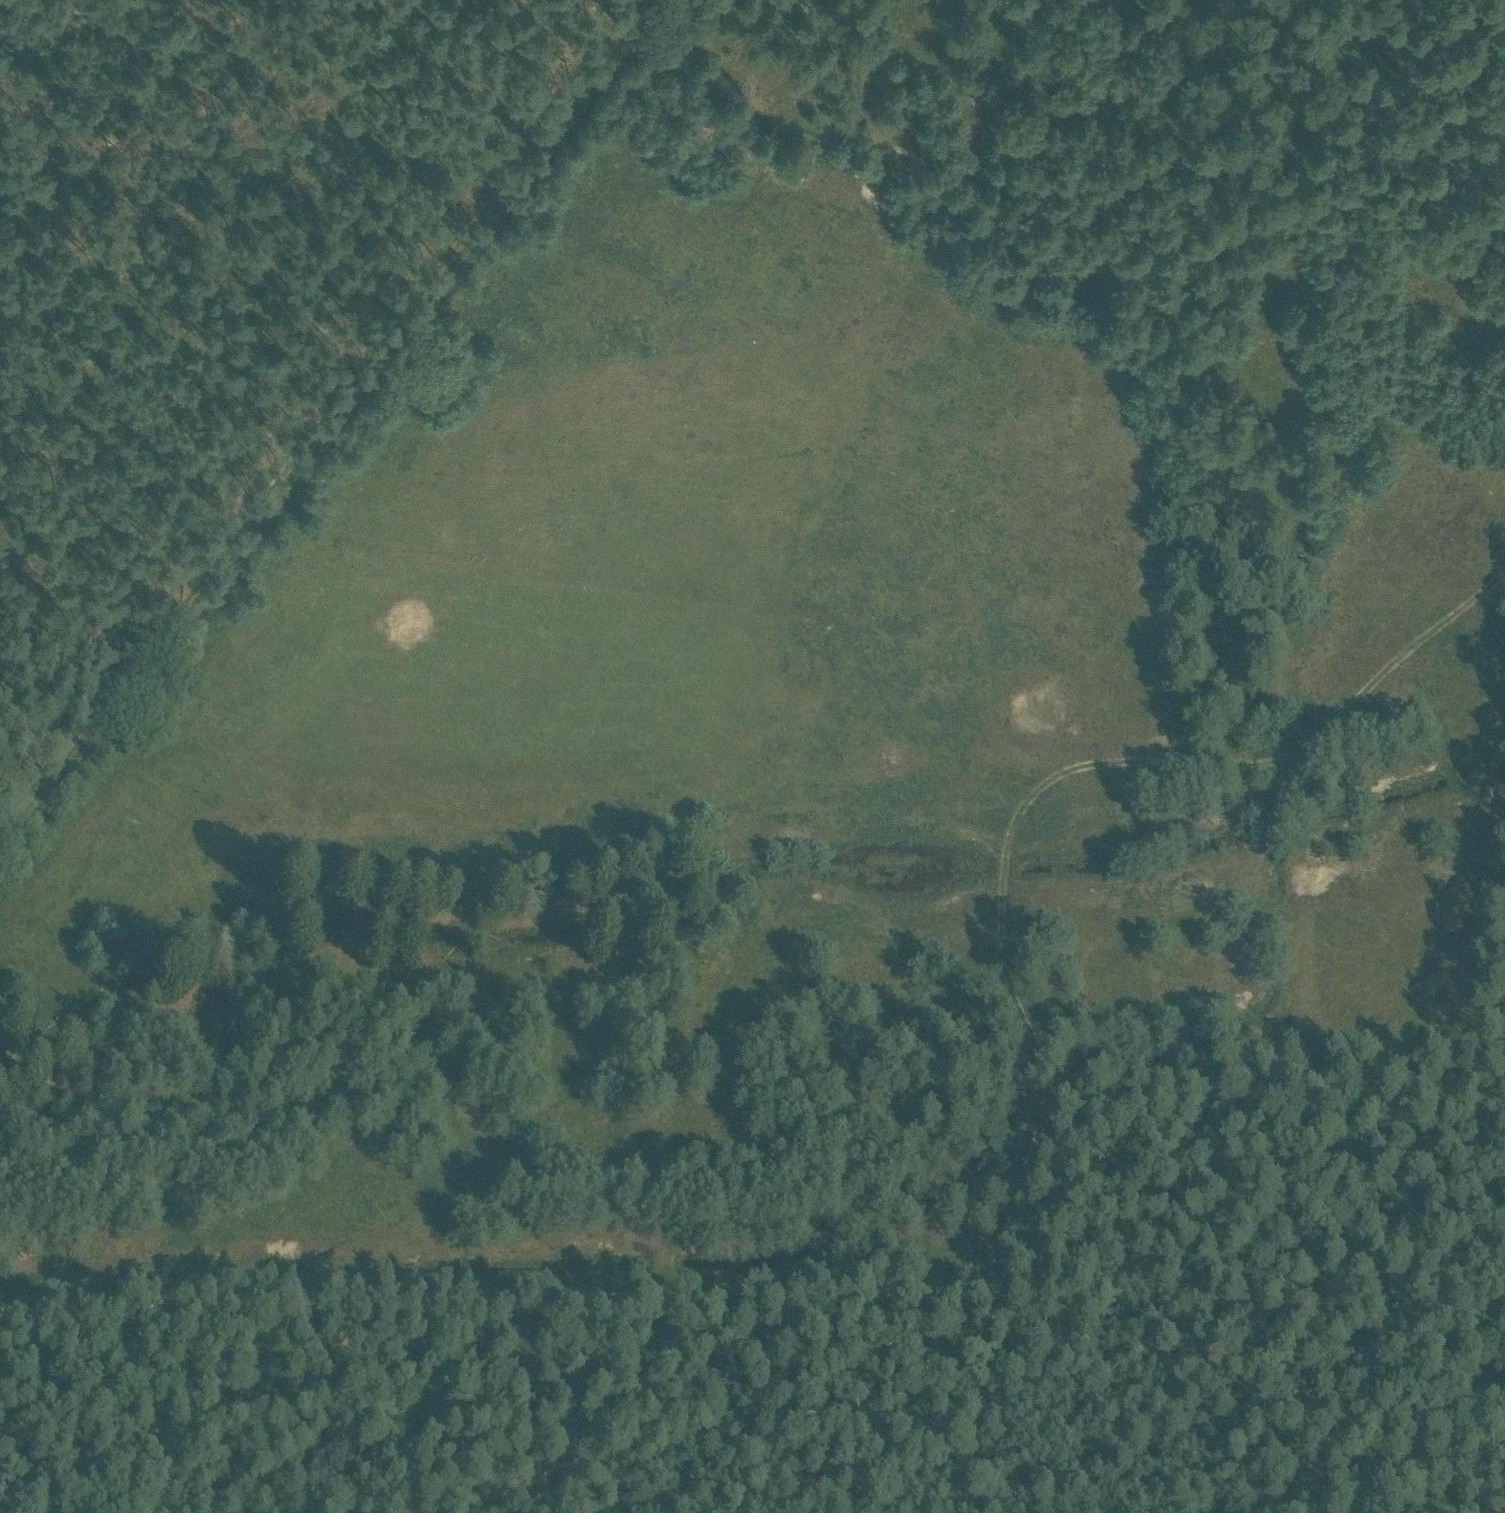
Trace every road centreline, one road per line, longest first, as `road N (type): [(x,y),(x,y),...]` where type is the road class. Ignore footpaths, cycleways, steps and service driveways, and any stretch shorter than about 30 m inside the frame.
road 1 (track): [(0,1313),(943,1285),(992,1263),(1041,1118),(1066,1088)]
road 2 (track): [(1066,1088),(1014,994),(1005,952),(1008,846),(1029,803),(1095,766),(1274,765),(1319,742),(1405,656),(1504,579)]
road 3 (track): [(1504,737),(1459,994),(1439,1027),(1066,1088)]

